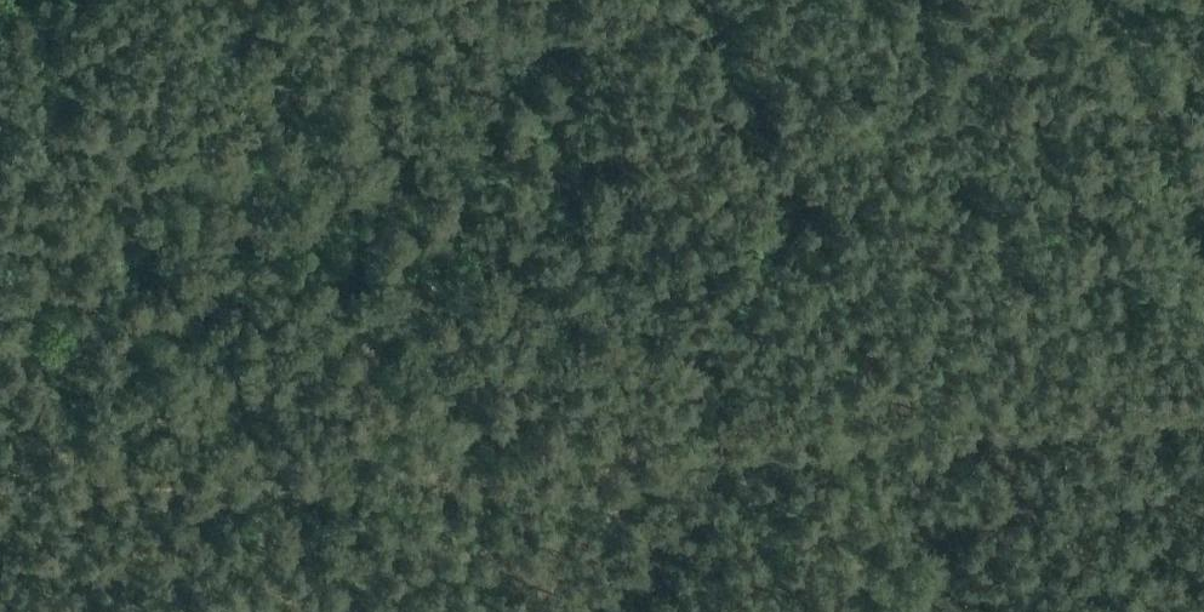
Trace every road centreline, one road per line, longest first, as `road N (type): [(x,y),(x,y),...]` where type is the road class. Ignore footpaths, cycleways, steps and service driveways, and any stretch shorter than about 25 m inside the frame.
road 1 (track): [(428,480),(547,481),(1008,437),(1203,404)]
road 2 (track): [(0,499),(428,480)]
road 3 (track): [(1203,202),(1110,0)]

